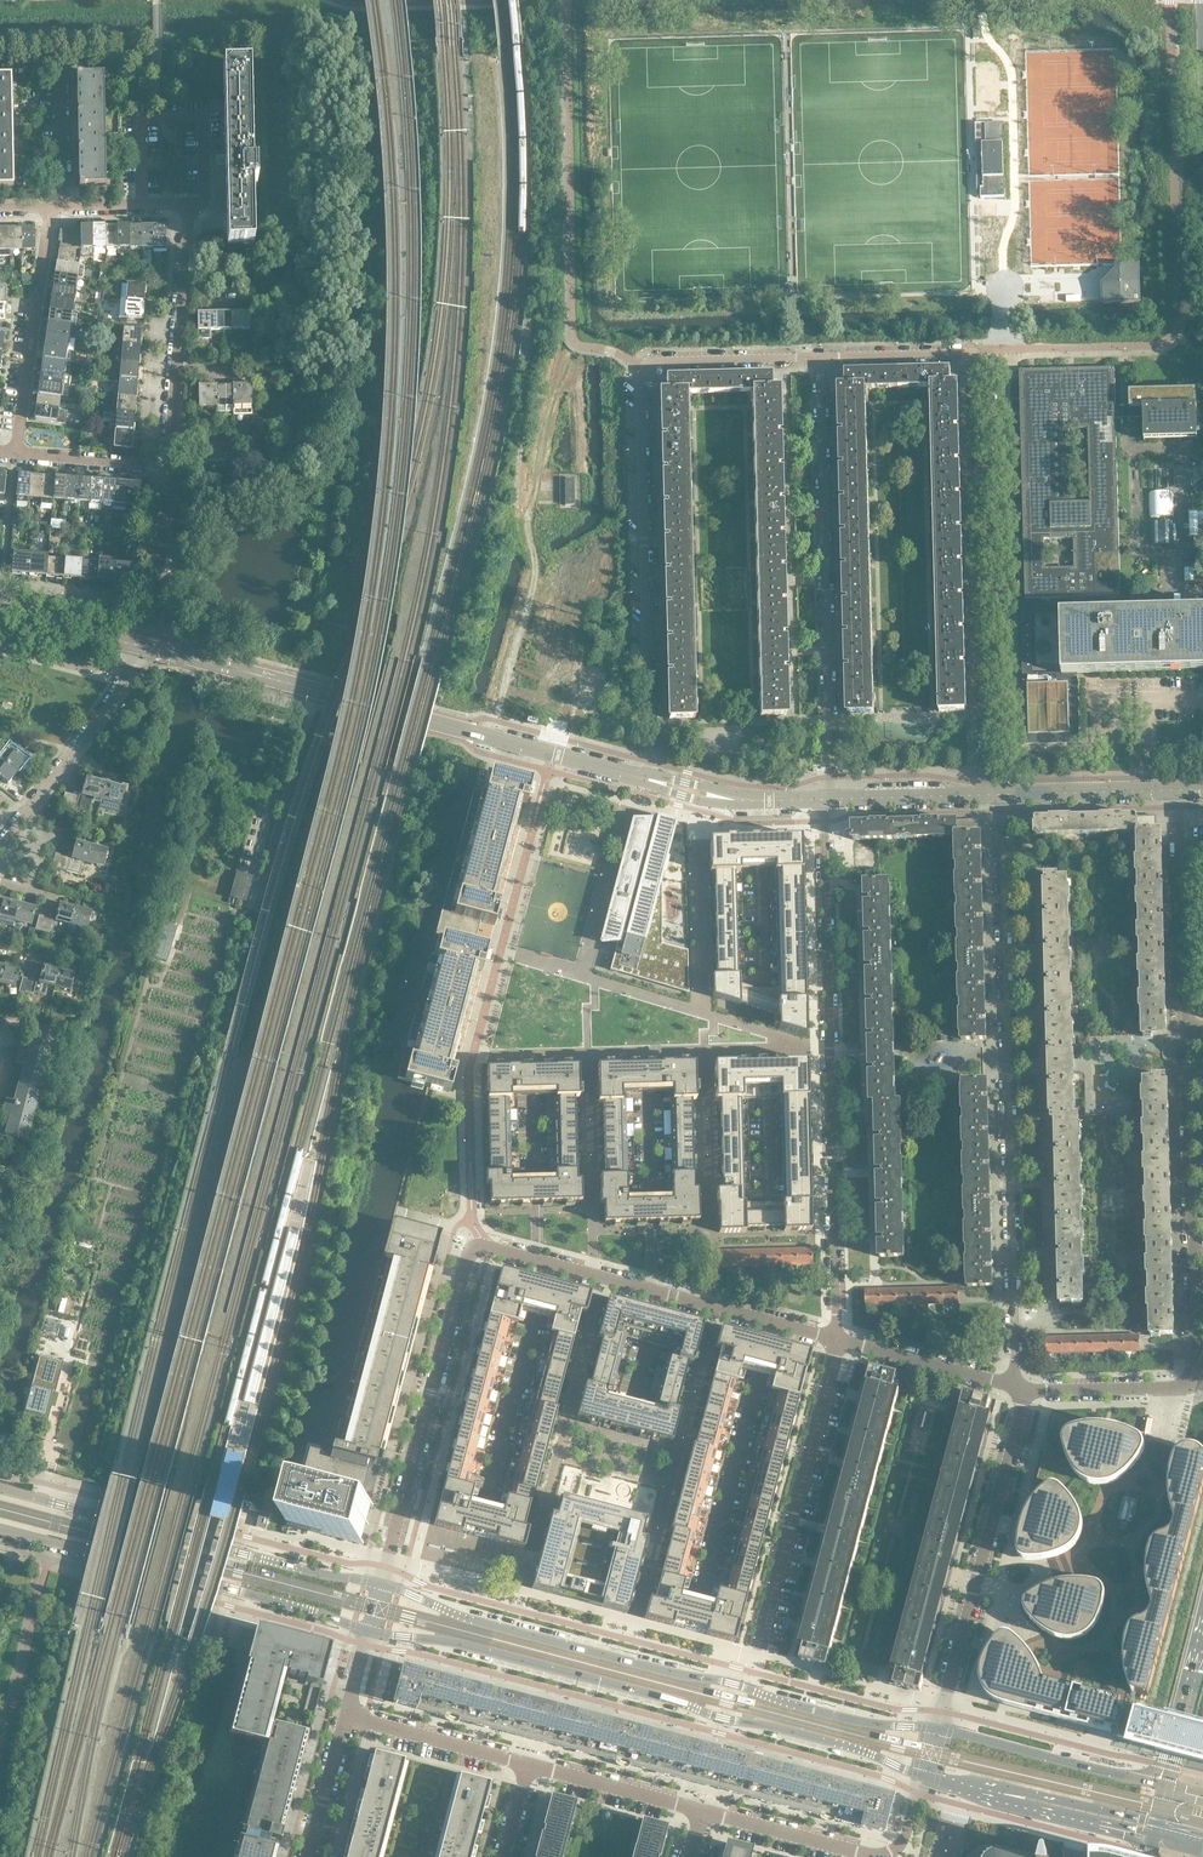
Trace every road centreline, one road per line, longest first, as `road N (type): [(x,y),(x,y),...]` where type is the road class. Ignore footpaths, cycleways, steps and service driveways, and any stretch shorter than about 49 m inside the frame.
road 1 (residential): [(997,795),(989,764),(976,356),(818,356)]
road 2 (residential): [(1010,1386),(997,795)]
road 3 (residential): [(644,778),(652,721),(642,368),(818,356)]
road 4 (secondary): [(937,1730),(785,1703),(463,1618),(380,1585)]
road 5 (secondary): [(368,1630),(464,1647),(850,1746),(925,1774)]
road 6 (residential): [(827,800),(838,1340)]
road 7 (unclassified): [(644,778),(151,648)]
road 8 (residential): [(1025,1391),(1189,1381),(1185,1045)]
road 9 (residential): [(818,356),(827,800)]
road 10 (secondary): [(380,1585),(0,1489)]
road 11 (secondary): [(0,1528),(368,1630)]
road 12 (residential): [(838,1340),(484,1244)]
road 13 (residential): [(937,1730),(1025,1391)]
road 14 (residential): [(385,1566),(468,1250),(484,1244)]
road 15 (residential): [(757,1648),(838,1340)]
road 16 (residential): [(166,467),(190,206)]
road 17 (residential): [(16,454),(49,207)]
road 18 (residential): [(190,206),(203,202),(202,119),(140,120),(141,205)]
road 19 (secondary): [(1165,1787),(937,1730)]
road 20 (residential): [(1185,1045),(1180,826)]
road 21 (residential): [(0,68),(62,68),(63,206)]
road 22 (motorway): [(961,1786),(1001,1786),(1155,1823)]
road 23 (secondary): [(961,1786),(1152,1837)]
road 24 (residential): [(528,1764),(345,1714)]
road 25 (residential): [(151,648),(166,467)]
road 26 (unclassified): [(1178,790),(997,795)]
road 27 (residential): [(701,1809),(528,1764)]
road 28 (residential): [(1010,1386),(838,1340)]
road 29 (residential): [(865,1856),(701,1809)]
road 30 (unclassified): [(997,795),(827,800)]
road 31 (motorway): [(1202,1629),(1165,1787)]
road 32 (residential): [(166,467),(16,454)]
road 33 (residential): [(307,1856),(345,1714)]
road 34 (residential): [(62,763),(118,685),(134,644)]
road 35 (unclassified): [(134,644),(0,609)]

